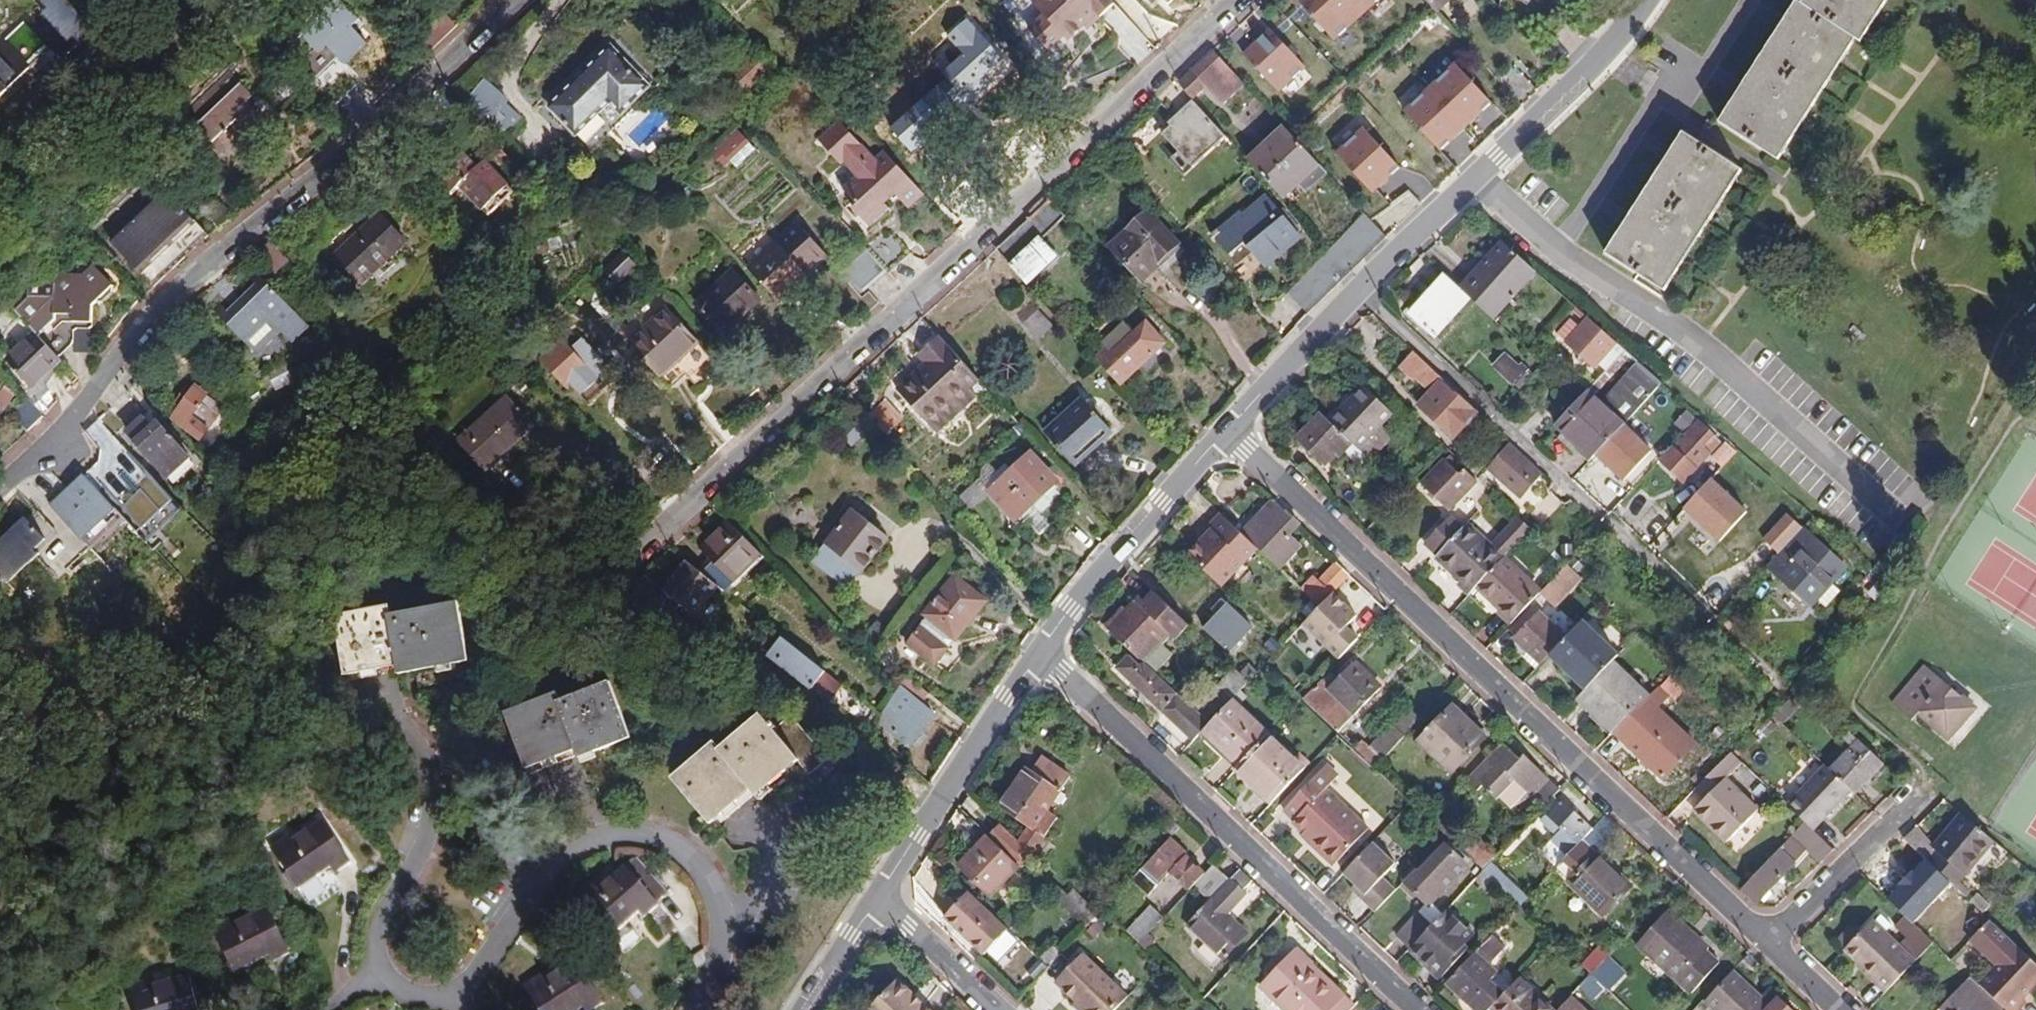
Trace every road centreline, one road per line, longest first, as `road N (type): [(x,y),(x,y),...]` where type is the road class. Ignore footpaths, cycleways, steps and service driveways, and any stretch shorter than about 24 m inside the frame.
road 1 (residential): [(1228,432),(1839,1009)]
road 2 (residential): [(1235,0),(623,561)]
road 3 (residential): [(512,0),(311,184),(181,283),(40,457),(0,490)]
road 4 (residential): [(1228,432),(1356,290),(1579,82),(1650,0)]
road 5 (residential): [(1039,653),(1418,1009)]
road 6 (residential): [(1039,653),(1228,432)]
road 7 (residential): [(878,895),(1039,653)]
road 8 (residential): [(878,895),(998,1009)]
road 9 (residential): [(806,1009),(878,895)]

